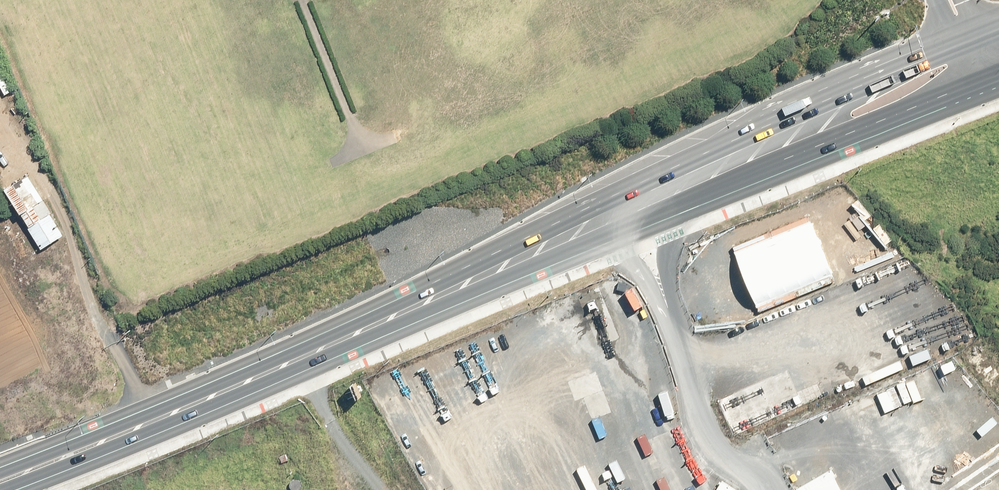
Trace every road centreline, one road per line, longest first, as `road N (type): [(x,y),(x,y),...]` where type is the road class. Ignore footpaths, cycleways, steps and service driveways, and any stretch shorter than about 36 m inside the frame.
road 1 (trunk): [(0,469),(299,342),(726,135),(998,19)]
road 2 (trunk): [(986,75),(650,208),(7,489)]
road 3 (track): [(155,429),(51,183),(0,112)]
road 4 (track): [(294,369),(367,489)]

